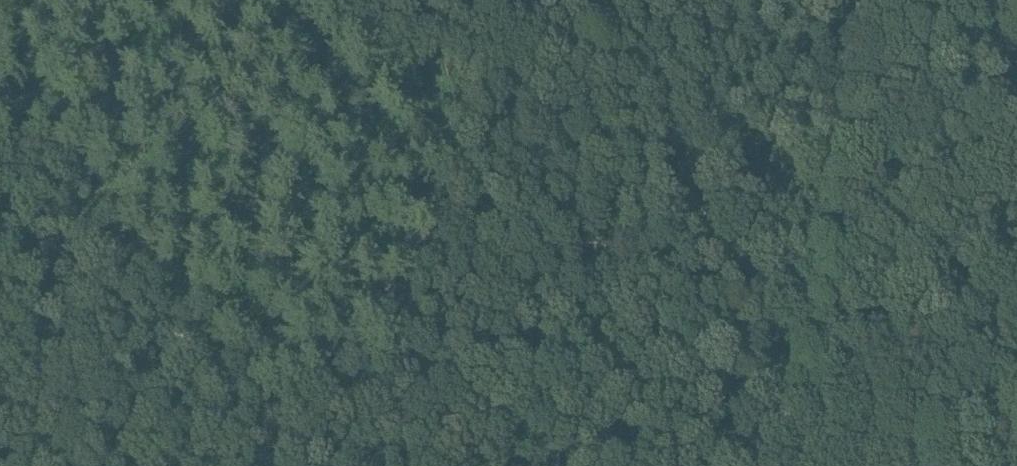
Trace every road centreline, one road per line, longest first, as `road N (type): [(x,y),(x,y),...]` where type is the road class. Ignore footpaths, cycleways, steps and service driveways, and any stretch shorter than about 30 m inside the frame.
road 1 (unclassified): [(764,465),(834,184),(848,0)]

